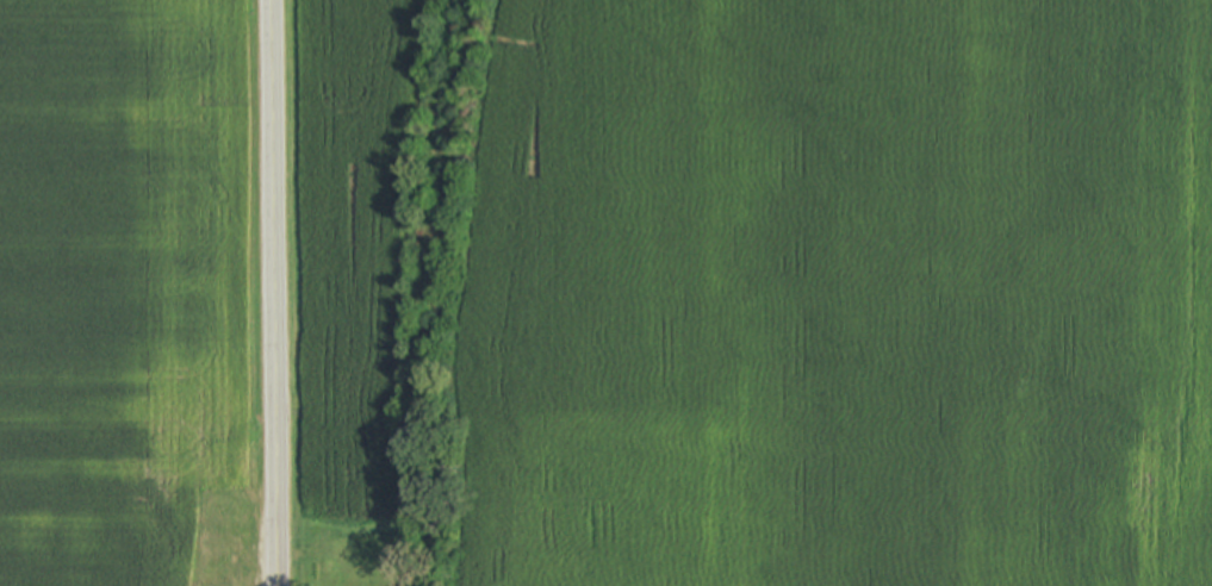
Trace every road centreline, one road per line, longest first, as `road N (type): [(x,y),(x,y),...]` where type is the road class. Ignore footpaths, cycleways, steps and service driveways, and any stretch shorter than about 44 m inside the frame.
road 1 (secondary): [(286,585),(276,0)]

